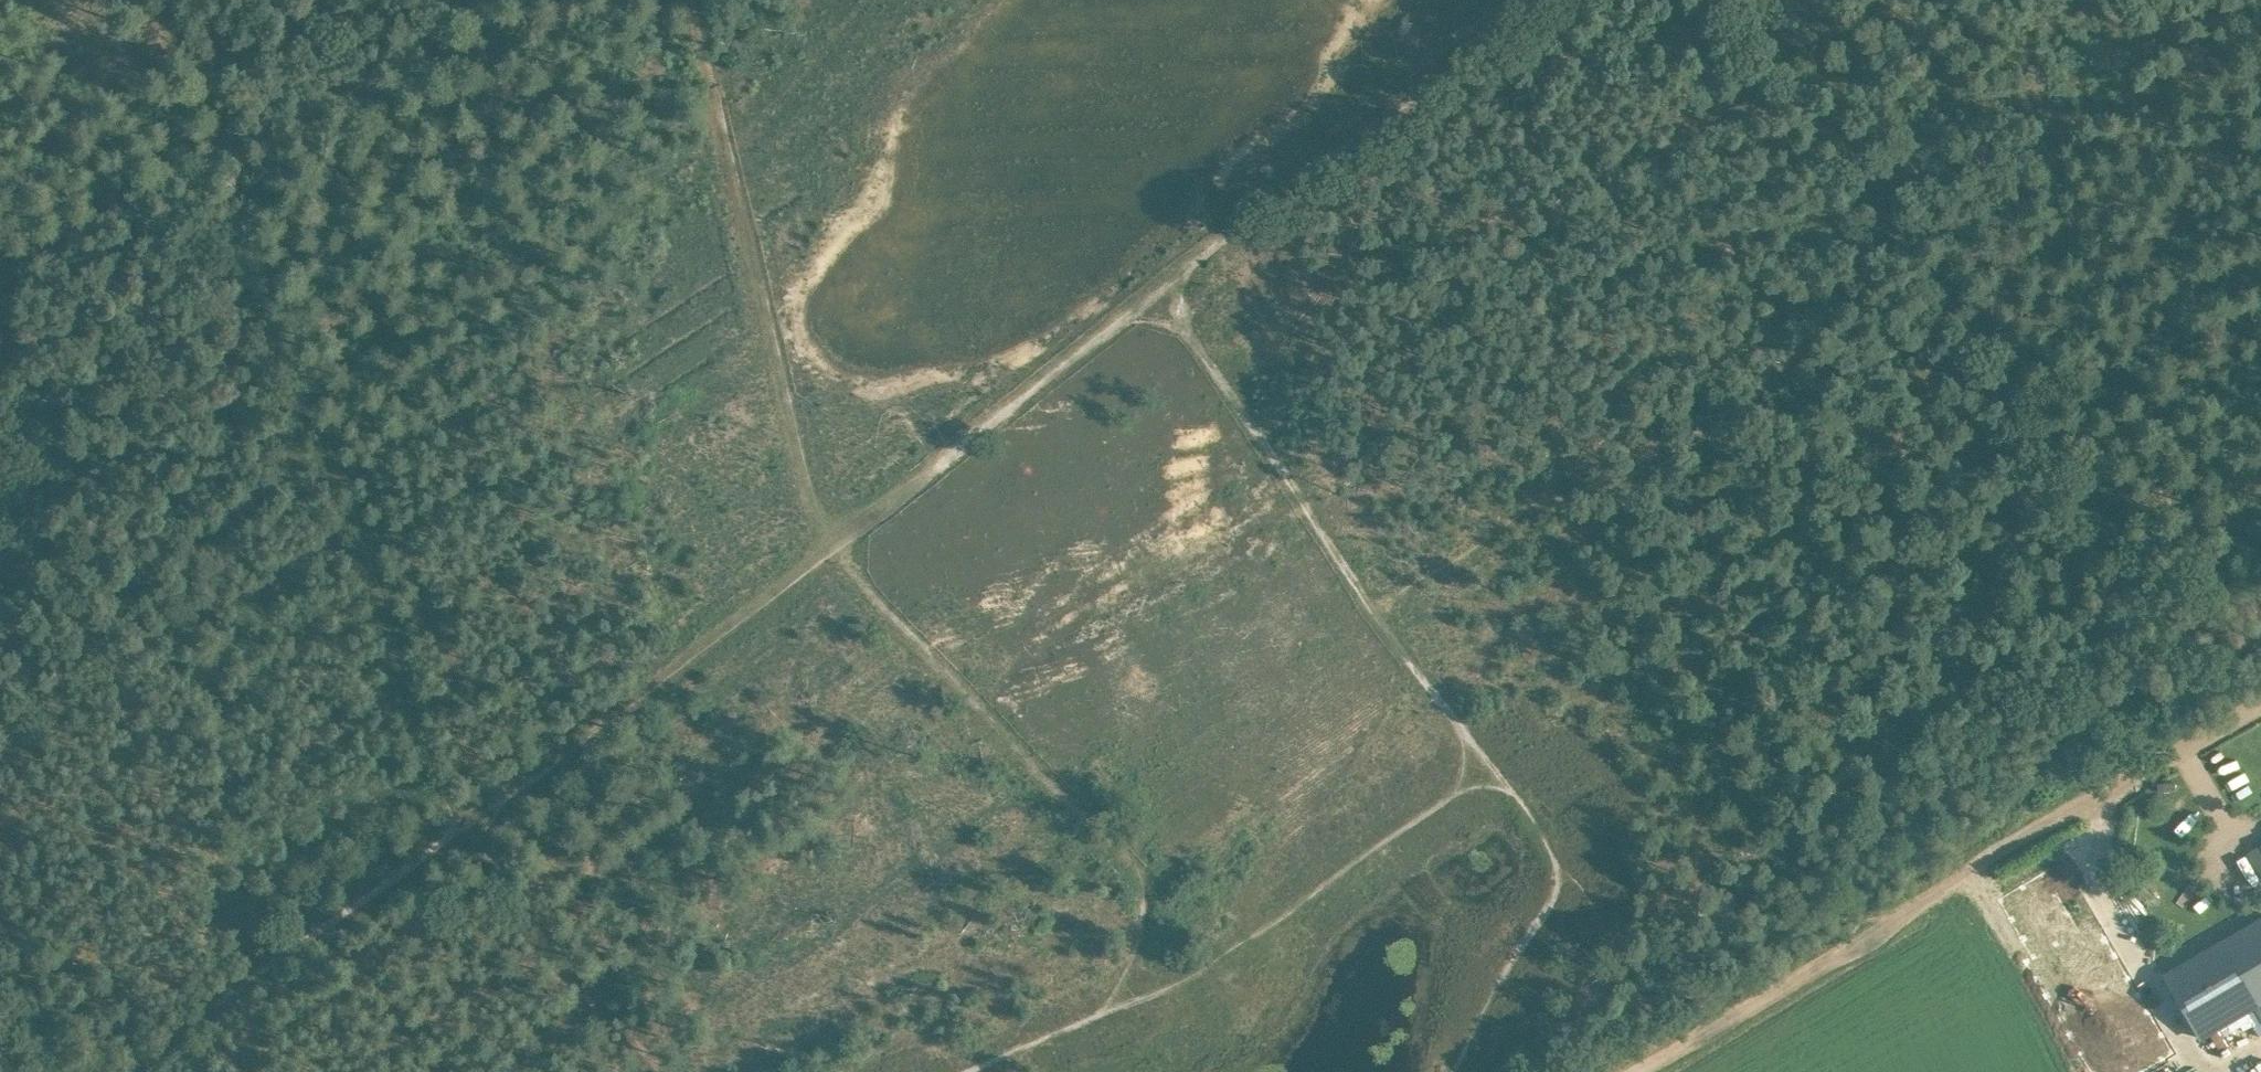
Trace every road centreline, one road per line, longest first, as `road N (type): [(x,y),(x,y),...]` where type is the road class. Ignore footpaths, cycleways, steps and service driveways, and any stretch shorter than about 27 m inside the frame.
road 1 (track): [(103,1071),(812,542)]
road 2 (track): [(169,0),(368,589),(452,808)]
road 3 (track): [(1691,1040),(2260,700)]
road 4 (track): [(812,542),(897,634),(1243,936)]
road 5 (track): [(692,0),(812,542)]
road 6 (track): [(812,542),(1161,285)]
road 7 (track): [(1161,285),(1475,16)]
road 8 (track): [(2030,401),(2233,716)]
road 9 (track): [(1871,203),(2030,401)]
road 10 (track): [(1723,0),(1871,203)]
road 11 (track): [(0,937),(67,1071)]

